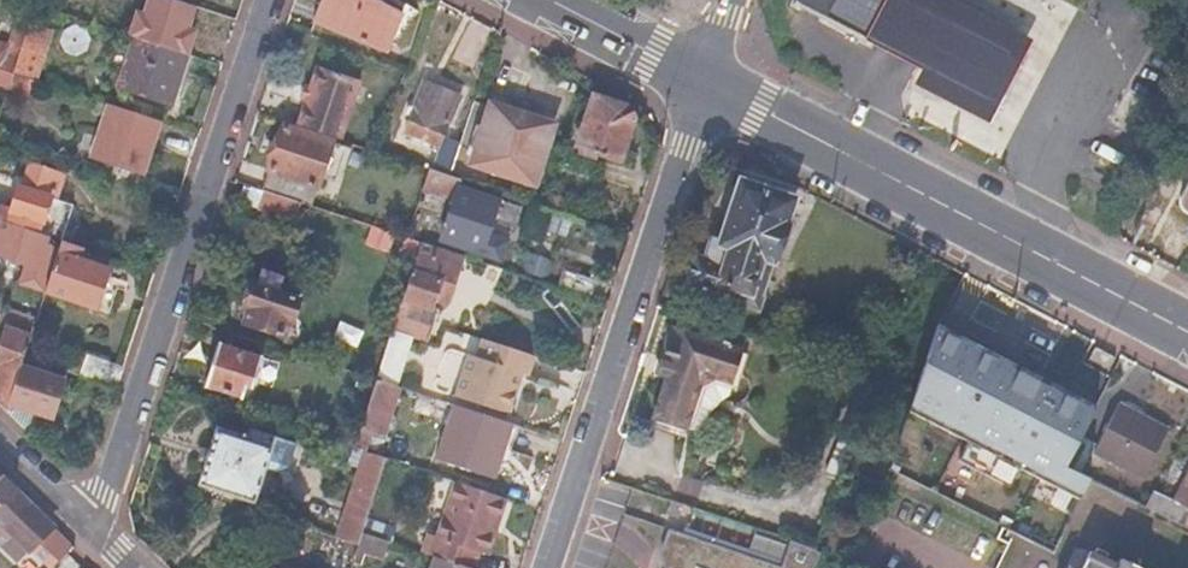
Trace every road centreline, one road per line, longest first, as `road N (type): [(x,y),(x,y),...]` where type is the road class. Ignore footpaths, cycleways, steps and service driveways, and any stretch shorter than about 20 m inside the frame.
road 1 (residential): [(267,0),(102,506),(86,523)]
road 2 (primary): [(1187,332),(708,86)]
road 3 (residential): [(548,567),(708,86)]
road 4 (primary): [(708,86),(551,0)]

